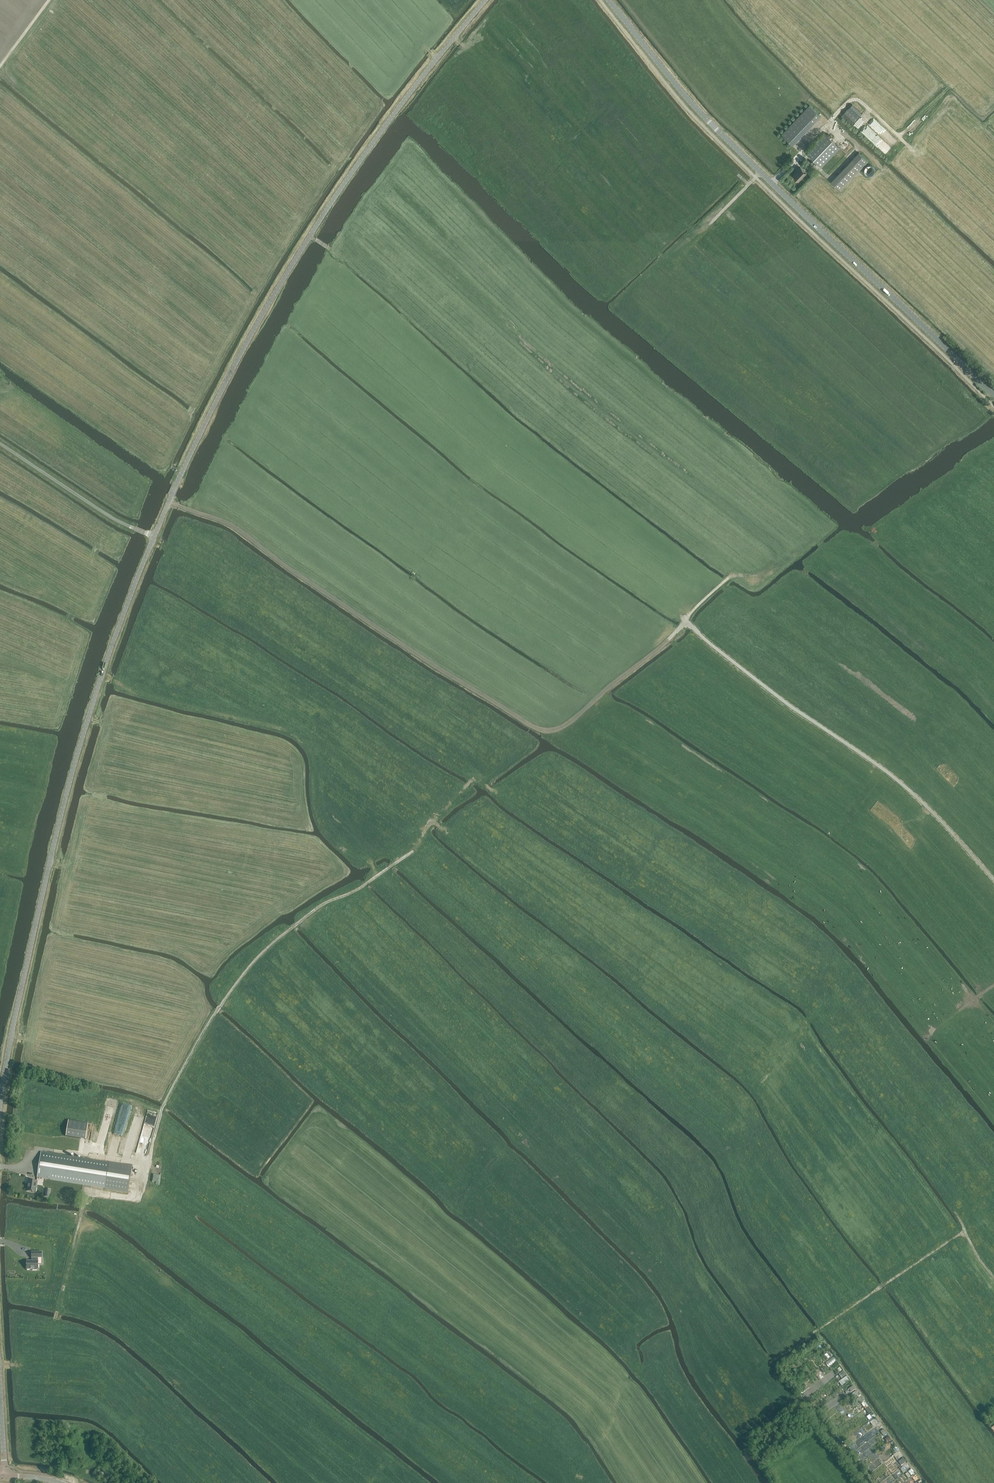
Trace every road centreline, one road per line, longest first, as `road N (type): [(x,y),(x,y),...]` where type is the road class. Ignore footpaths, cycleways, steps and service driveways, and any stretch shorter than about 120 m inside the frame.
road 1 (unclassified): [(0,1121),(6,1064),(70,779),(178,478),(315,226),(486,0)]
road 2 (track): [(169,503),(222,520),(347,608),(551,733),(687,621)]
road 3 (tertiary): [(993,395),(688,101),(609,0)]
road 4 (track): [(993,880),(895,778),(692,627),(689,614),(733,575),(701,545)]
road 5 (track): [(151,1154),(179,1077),(254,960),(317,908),(418,848),(433,822),(443,830)]
road 6 (track): [(942,1189),(965,1231),(770,1363)]

